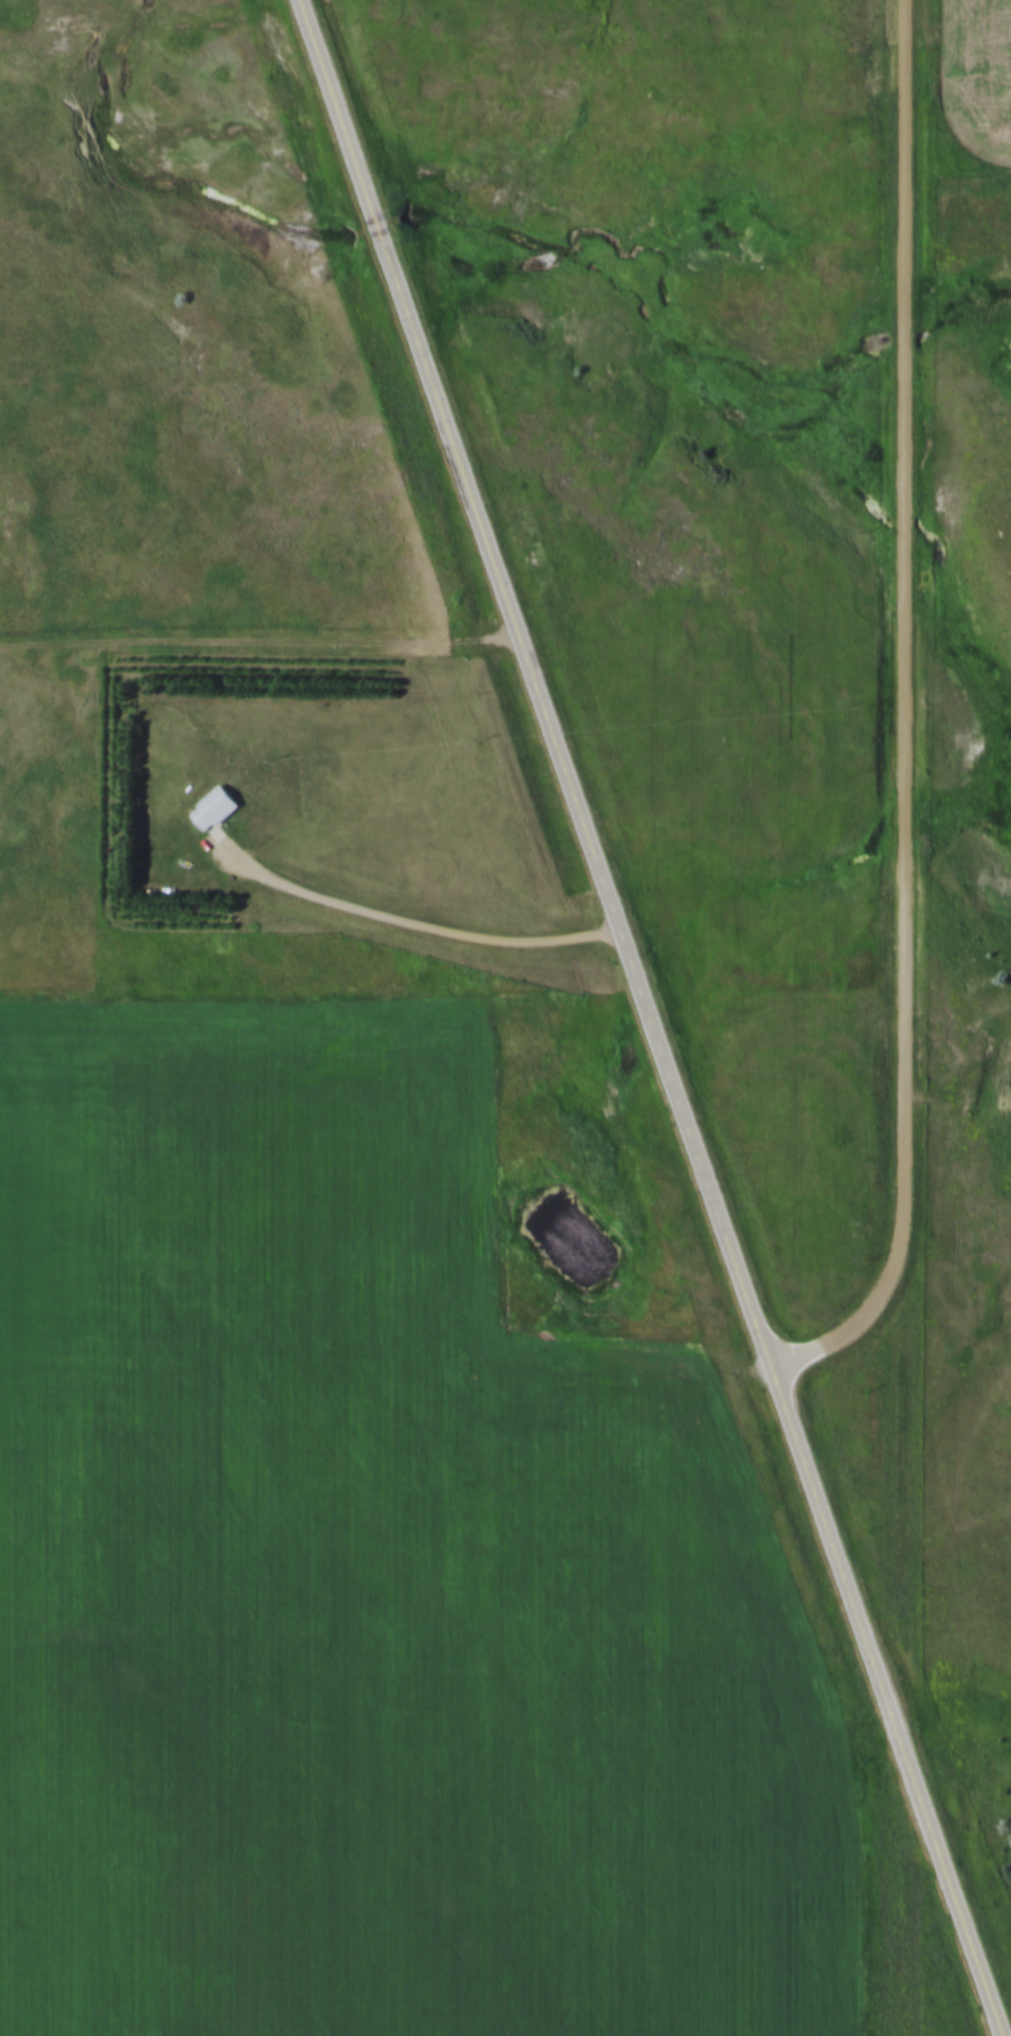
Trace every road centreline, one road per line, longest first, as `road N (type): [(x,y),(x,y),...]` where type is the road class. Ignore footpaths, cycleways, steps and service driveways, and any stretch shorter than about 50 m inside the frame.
road 1 (secondary): [(306,0),(944,1844)]
road 2 (secondary): [(944,1844),(1010,2028)]

